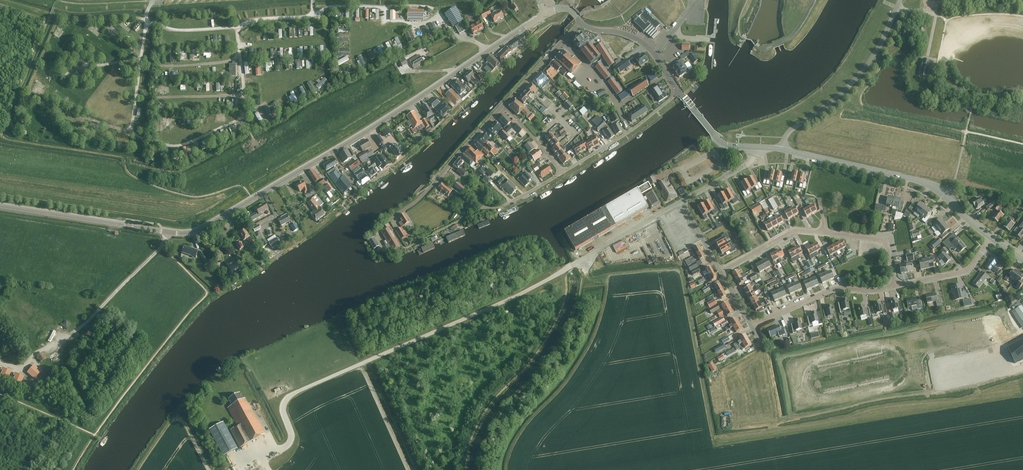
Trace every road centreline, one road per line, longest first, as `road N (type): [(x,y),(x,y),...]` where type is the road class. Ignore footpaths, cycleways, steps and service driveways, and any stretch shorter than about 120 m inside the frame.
road 1 (unclassified): [(264,459),(290,441),(283,407),(290,396),(523,292),(682,201)]
road 2 (tertiary): [(333,151),(547,13)]
road 3 (tertiary): [(991,237),(924,182),(784,149)]
road 4 (residential): [(895,285),(885,241),(800,230),(721,271)]
road 5 (unclassified): [(901,0),(866,66),(789,131),(784,149)]
road 6 (tertiary): [(169,232),(0,206)]
road 7 (residential): [(504,105),(417,202),(388,221)]
road 8 (track): [(243,76),(319,75),(246,115)]
road 9 (residential): [(751,325),(836,288),(895,285)]
road 10 (residential): [(562,173),(678,92)]
road 11 (tertiary): [(678,92),(645,45),(582,21)]

